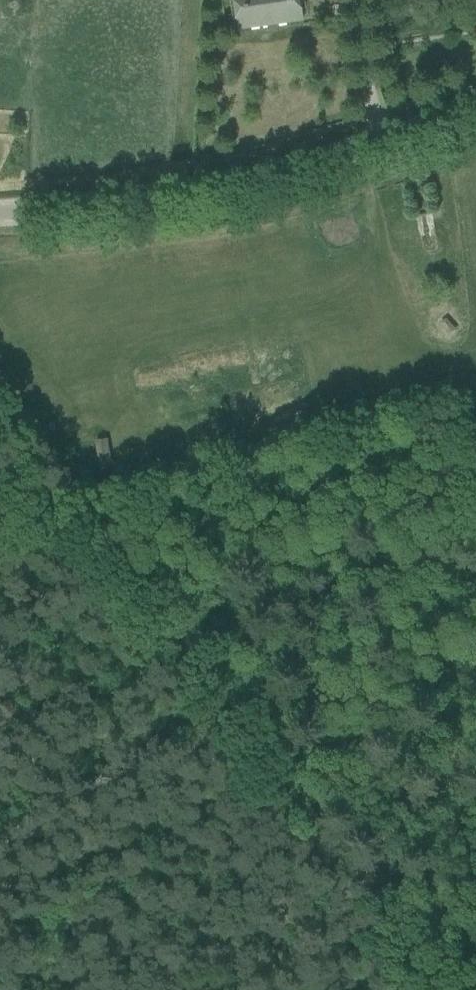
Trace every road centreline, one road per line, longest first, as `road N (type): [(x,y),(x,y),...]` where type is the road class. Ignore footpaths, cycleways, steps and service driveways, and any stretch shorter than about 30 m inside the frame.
road 1 (tertiary): [(0,207),(135,196),(475,106)]

